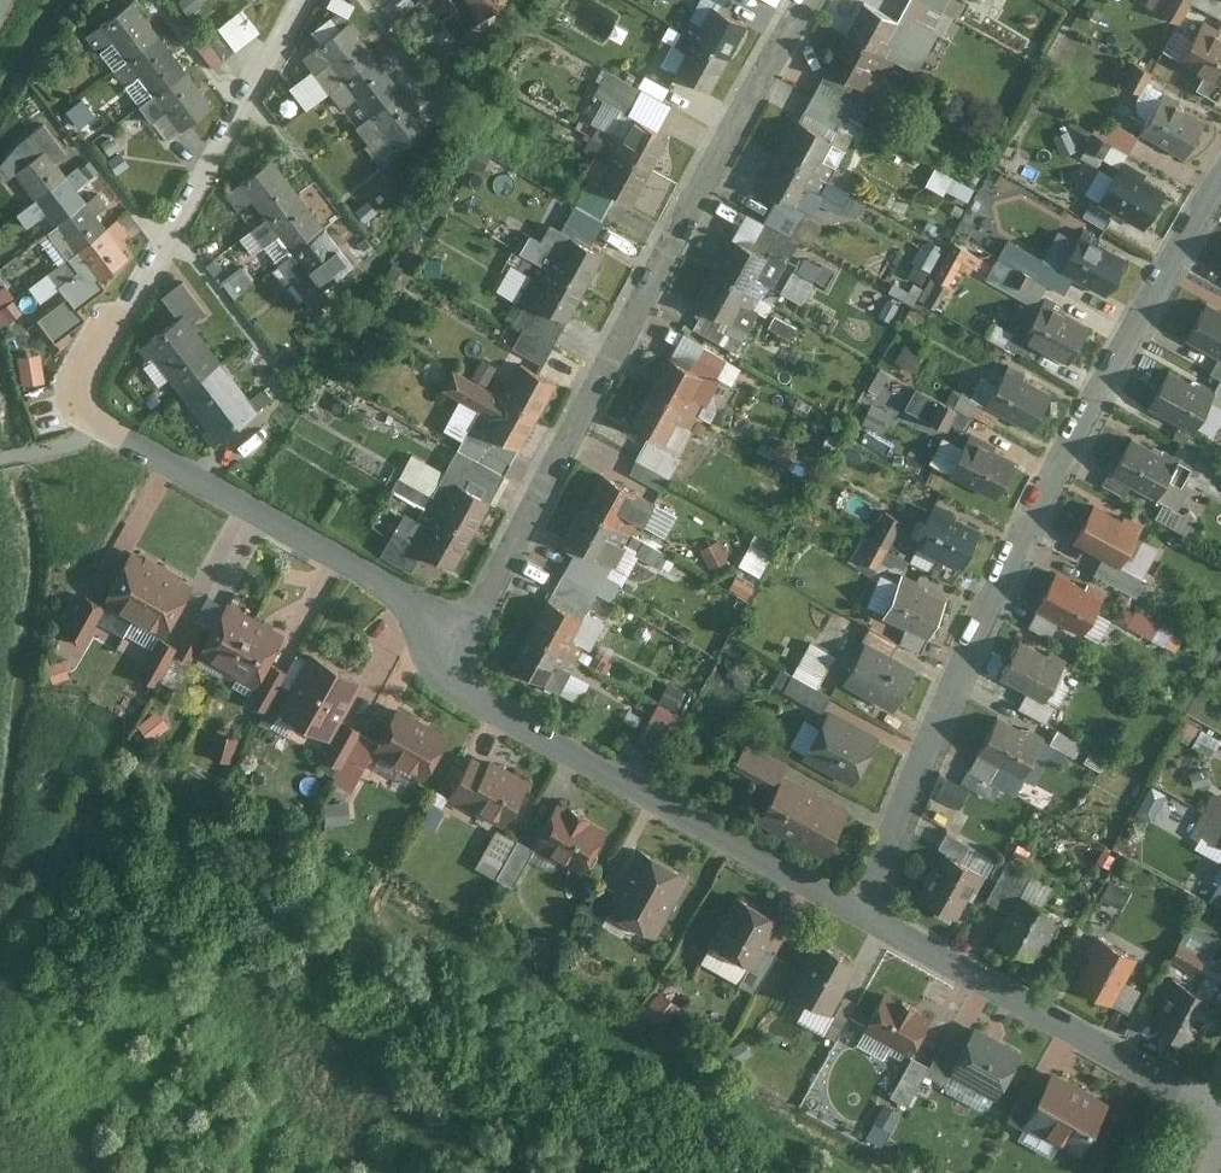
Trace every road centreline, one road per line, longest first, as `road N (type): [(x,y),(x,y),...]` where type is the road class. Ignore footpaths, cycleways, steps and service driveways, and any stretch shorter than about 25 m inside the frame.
road 1 (residential): [(306,0),(79,413),(393,591),(444,680)]
road 2 (residential): [(861,912),(1031,516),(1220,178)]
road 3 (residential): [(444,680),(715,162),(809,0)]
road 4 (residential): [(444,680),(861,912)]
road 5 (residential): [(861,912),(1220,1108)]

